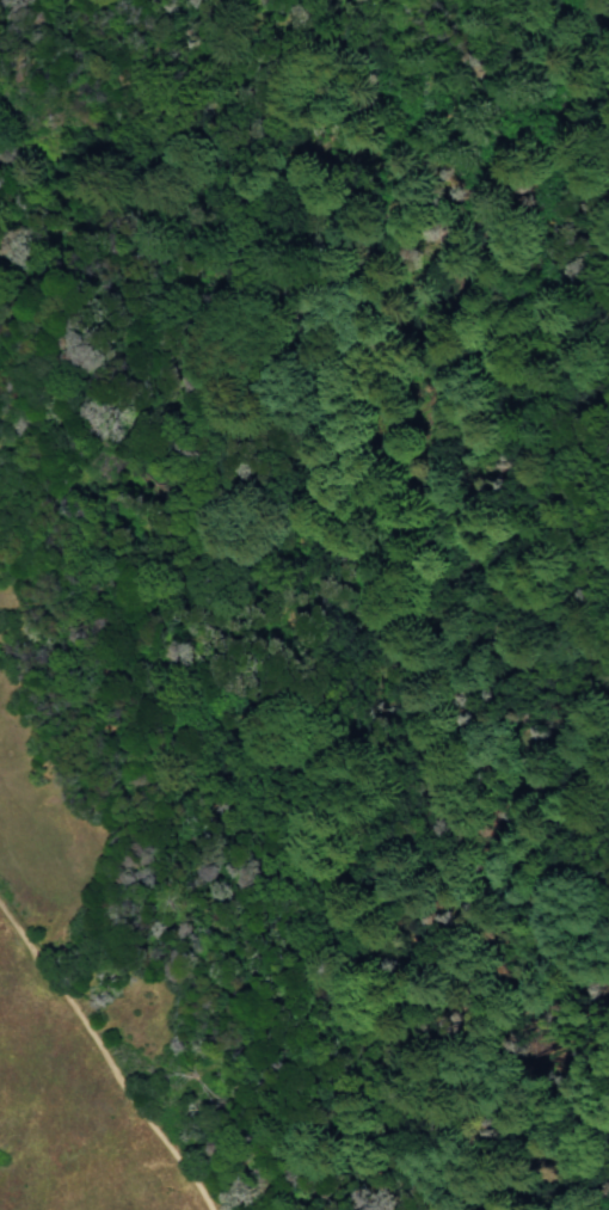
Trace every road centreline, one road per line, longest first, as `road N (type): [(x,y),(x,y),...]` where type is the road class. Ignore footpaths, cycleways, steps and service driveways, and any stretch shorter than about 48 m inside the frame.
road 1 (track): [(608,742),(576,582),(521,486),(518,457),(530,366),(527,202),(570,94),(580,0)]
road 2 (track): [(210,1209),(0,900)]
road 3 (track): [(570,0),(505,66),(438,102),(410,100),(387,82),(357,0)]

